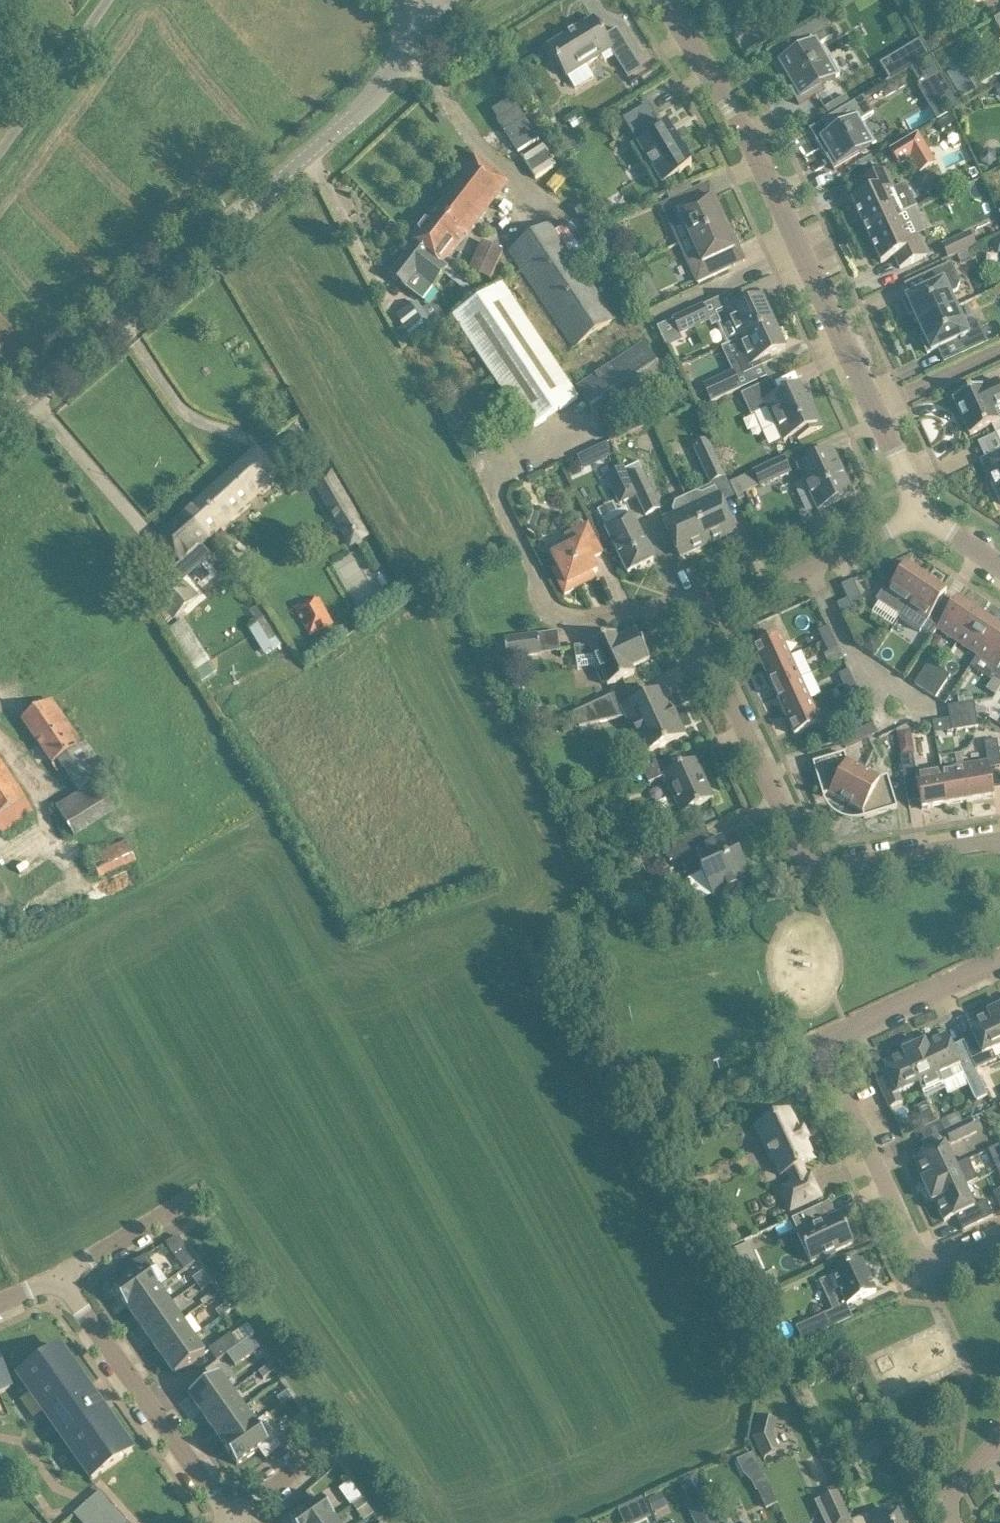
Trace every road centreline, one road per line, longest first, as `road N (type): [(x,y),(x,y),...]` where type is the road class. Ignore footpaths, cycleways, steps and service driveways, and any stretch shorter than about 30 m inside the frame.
road 1 (unclassified): [(0,423),(375,95),(404,48),(416,6)]
road 2 (residential): [(999,1241),(946,1265),(930,1265),(915,1249),(829,1050),(839,1031),(999,957)]
road 3 (unclassified): [(874,411),(755,151),(664,0)]
road 4 (residential): [(999,843),(841,868),(806,860),(705,647),(704,621)]
road 5 (residential): [(704,621),(656,606),(557,618),(490,484),(502,465),(575,432)]
road 6 (residential): [(0,1304),(61,1276),(232,1522)]
road 7 (residential): [(704,621),(921,517)]
road 8 (unclassified): [(0,150),(108,0)]
road 9 (residential): [(874,411),(999,353)]

